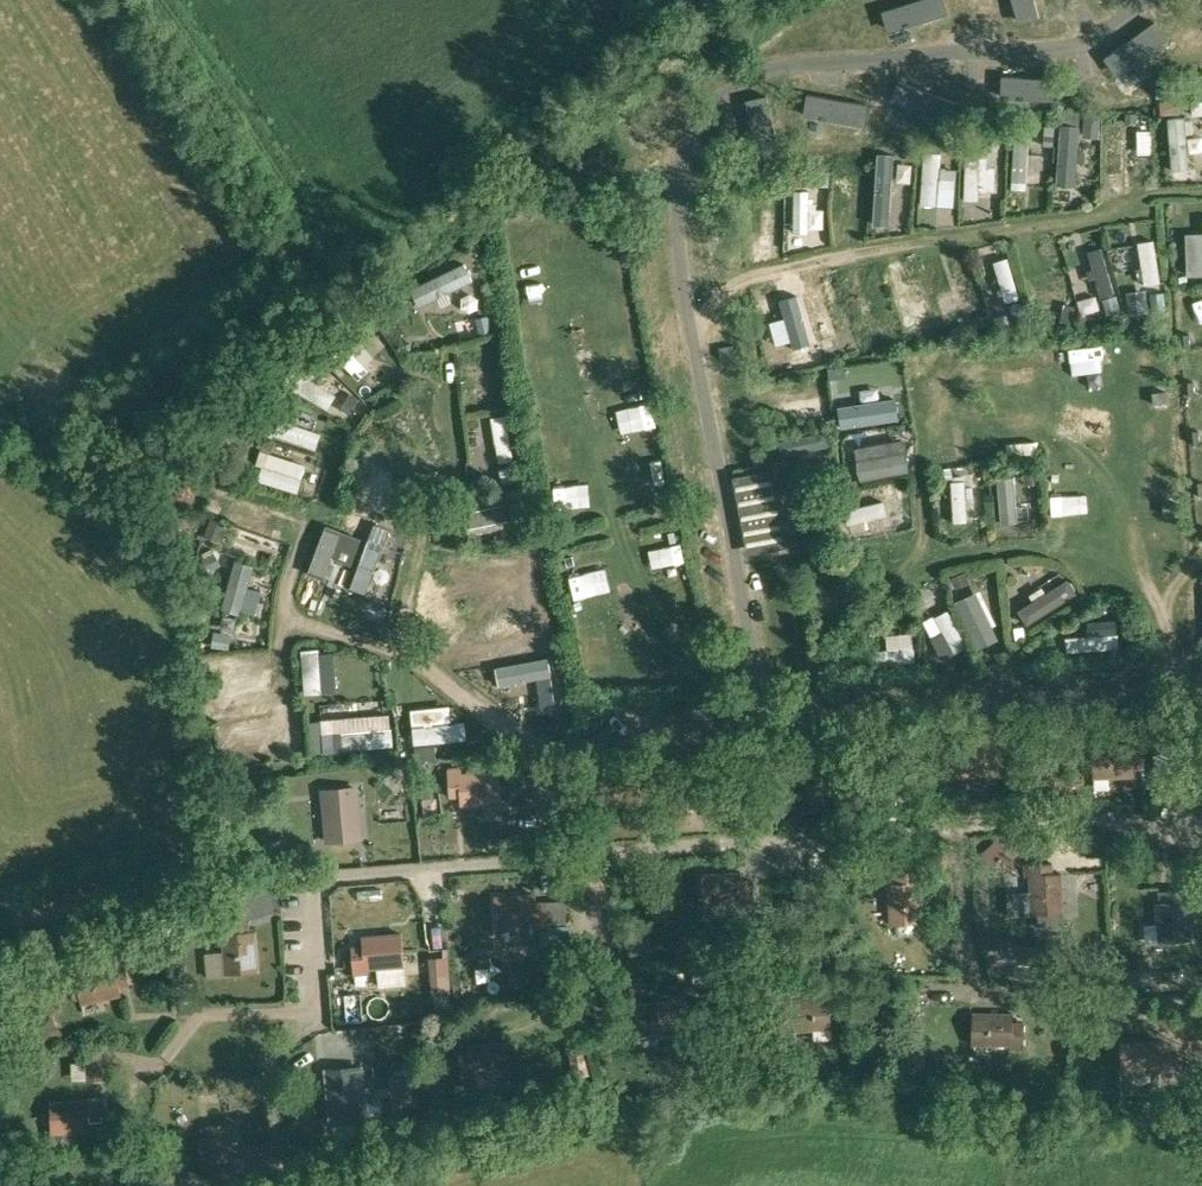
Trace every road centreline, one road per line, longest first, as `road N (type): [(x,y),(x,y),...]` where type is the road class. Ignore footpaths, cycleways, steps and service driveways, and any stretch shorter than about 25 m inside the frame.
road 1 (track): [(692,335),(741,280),(782,266),(1201,186)]
road 2 (track): [(830,711),(834,665),(855,620),(898,582),(932,561),(1083,544)]
road 3 (track): [(412,651),(442,499),(444,444),(443,383),(436,363),(411,356)]
road 4 (track): [(932,561),(927,411),(874,419)]
road 5 (track): [(287,619),(286,590),(333,487),(343,429)]

